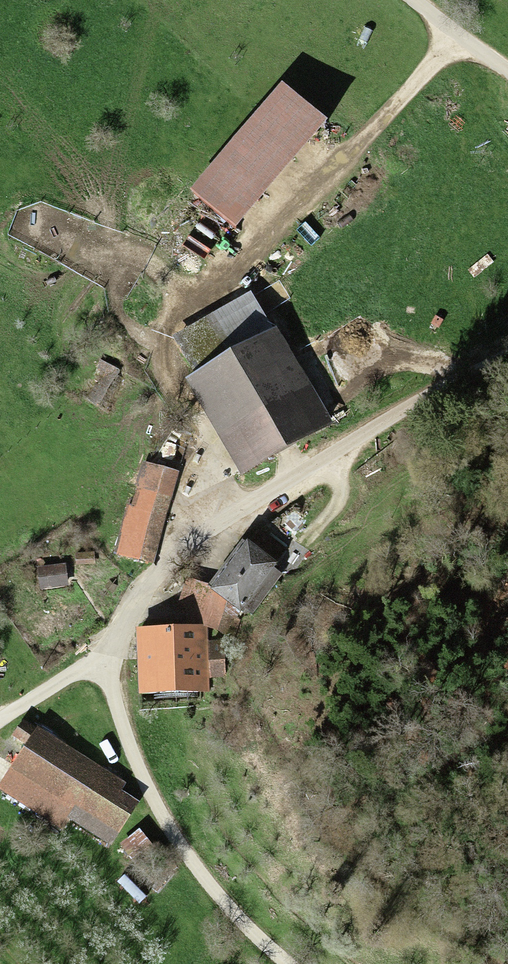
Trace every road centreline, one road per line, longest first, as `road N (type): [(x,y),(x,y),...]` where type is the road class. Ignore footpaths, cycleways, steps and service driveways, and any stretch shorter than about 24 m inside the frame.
road 1 (unclassified): [(288,963),(192,875),(130,758),(115,708),(116,657),(139,602),(213,538),(507,359)]
road 2 (track): [(242,520),(154,338),(457,36)]
road 3 (track): [(116,657),(0,729)]
road 4 (unclassified): [(507,74),(411,0)]

